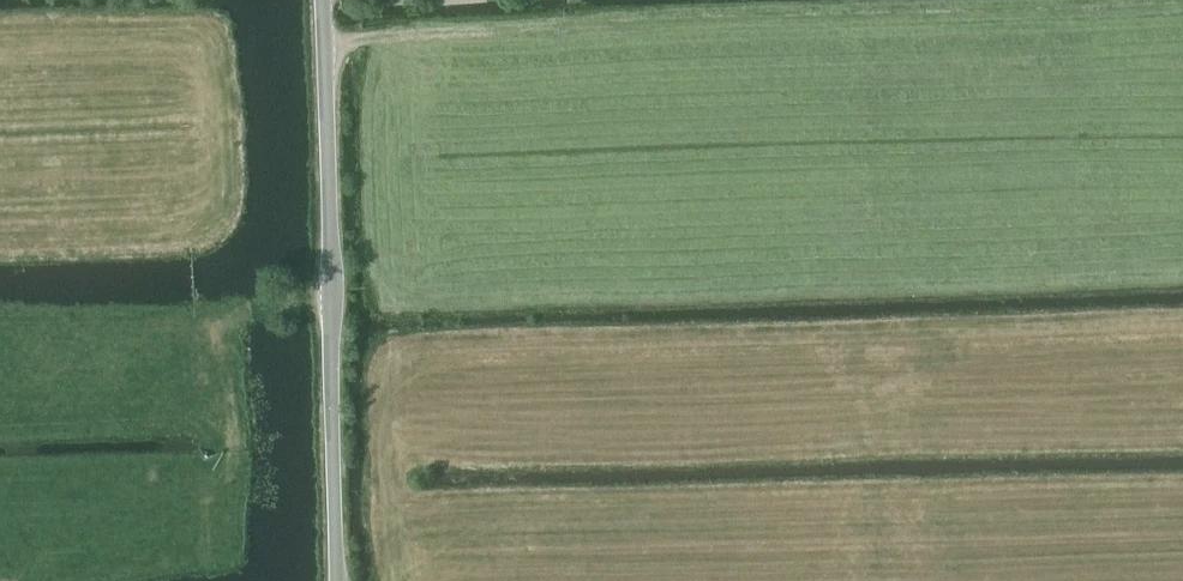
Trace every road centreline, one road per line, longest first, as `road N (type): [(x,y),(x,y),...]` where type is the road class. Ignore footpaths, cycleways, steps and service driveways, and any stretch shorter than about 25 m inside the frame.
road 1 (tertiary): [(339,580),(324,0)]

